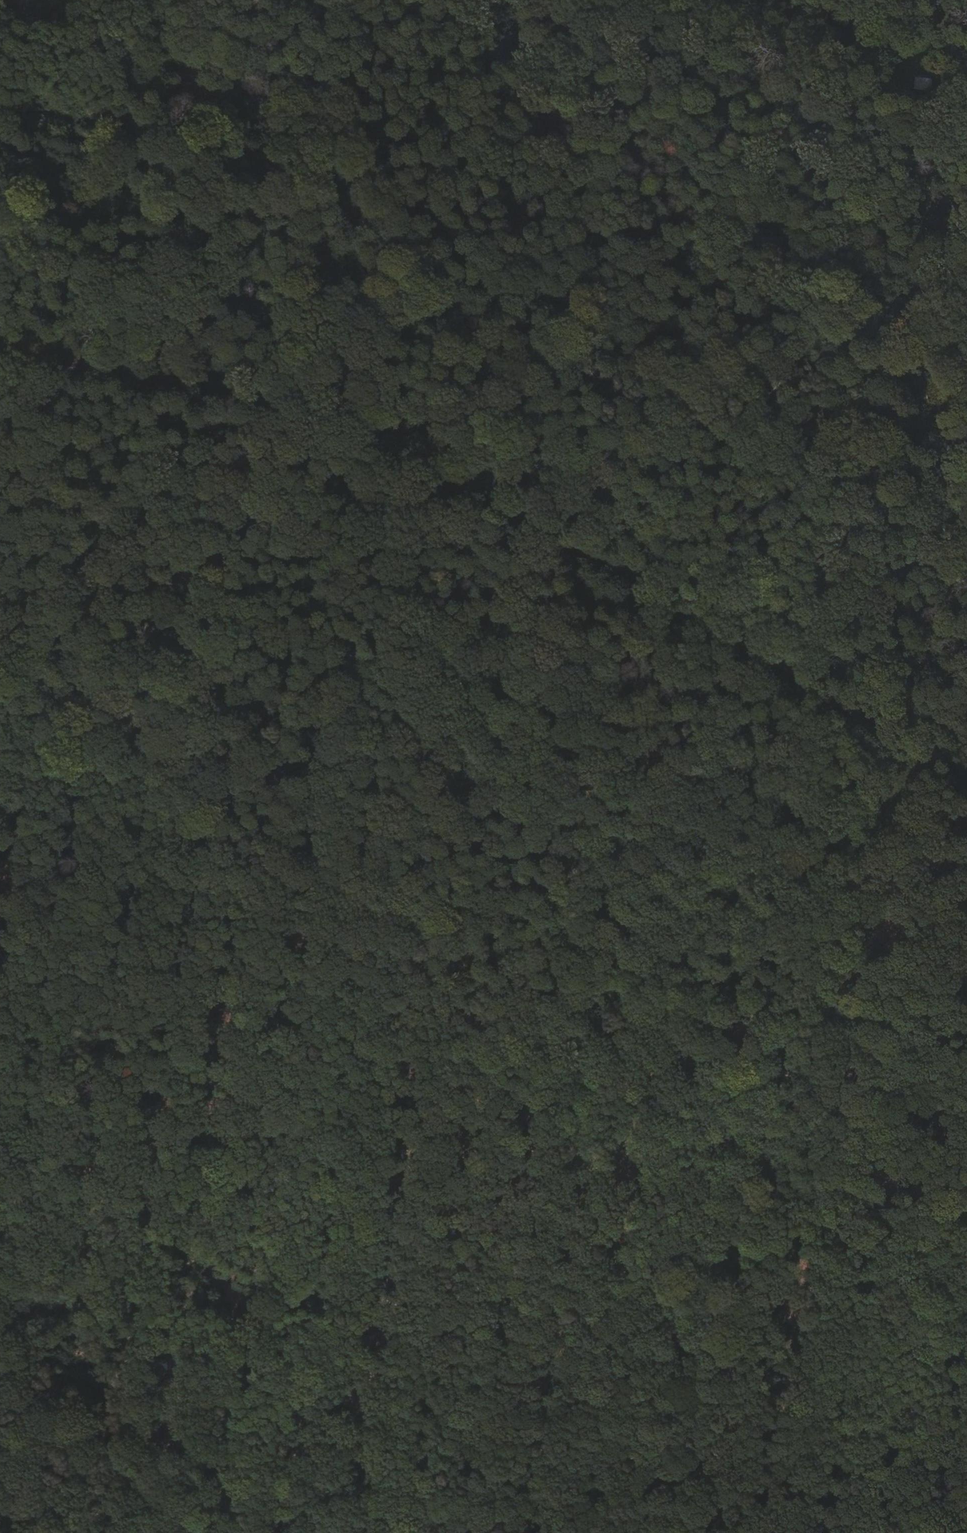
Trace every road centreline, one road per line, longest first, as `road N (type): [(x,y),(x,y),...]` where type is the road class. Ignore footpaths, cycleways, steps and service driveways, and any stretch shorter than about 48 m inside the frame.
road 1 (track): [(0,655),(966,1307)]
road 2 (track): [(966,777),(325,397),(0,360)]

